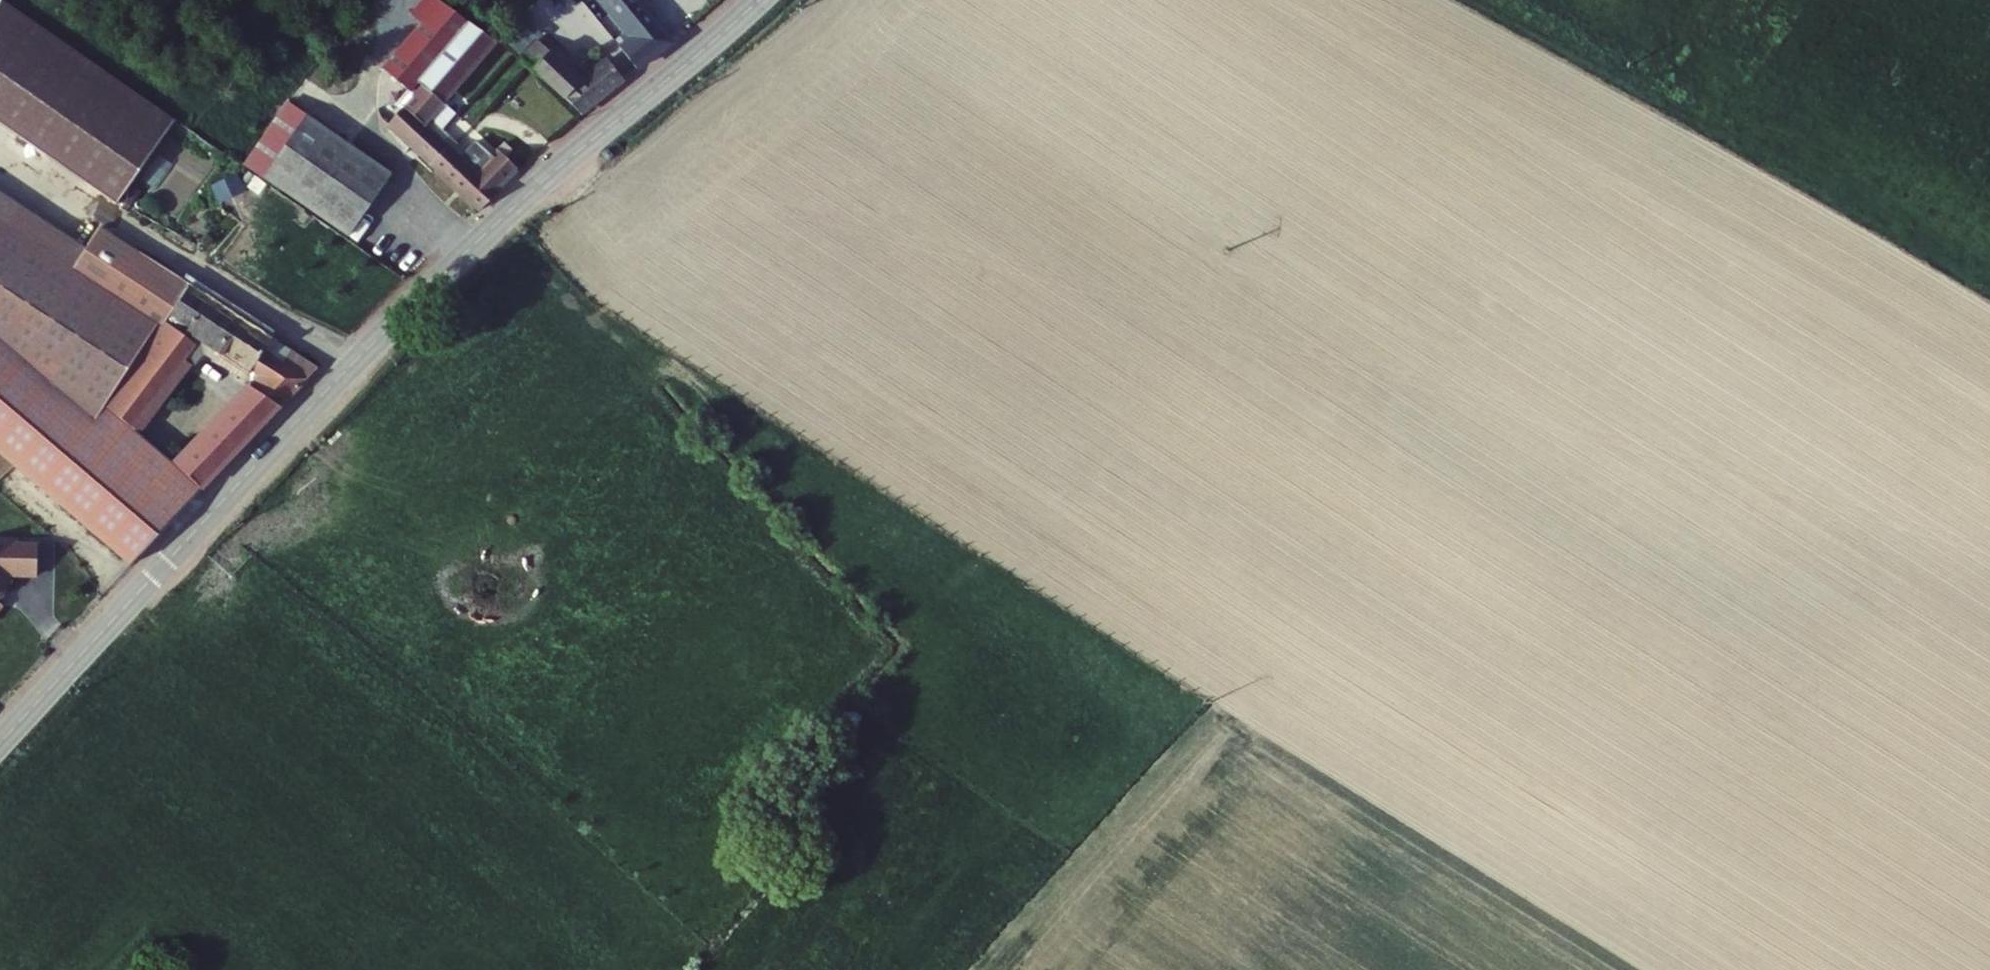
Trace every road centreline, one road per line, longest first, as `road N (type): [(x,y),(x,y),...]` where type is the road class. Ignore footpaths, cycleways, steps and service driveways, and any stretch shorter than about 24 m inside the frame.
road 1 (residential): [(762,0),(495,224),(201,524),(0,744)]
road 2 (track): [(356,362),(0,150)]

